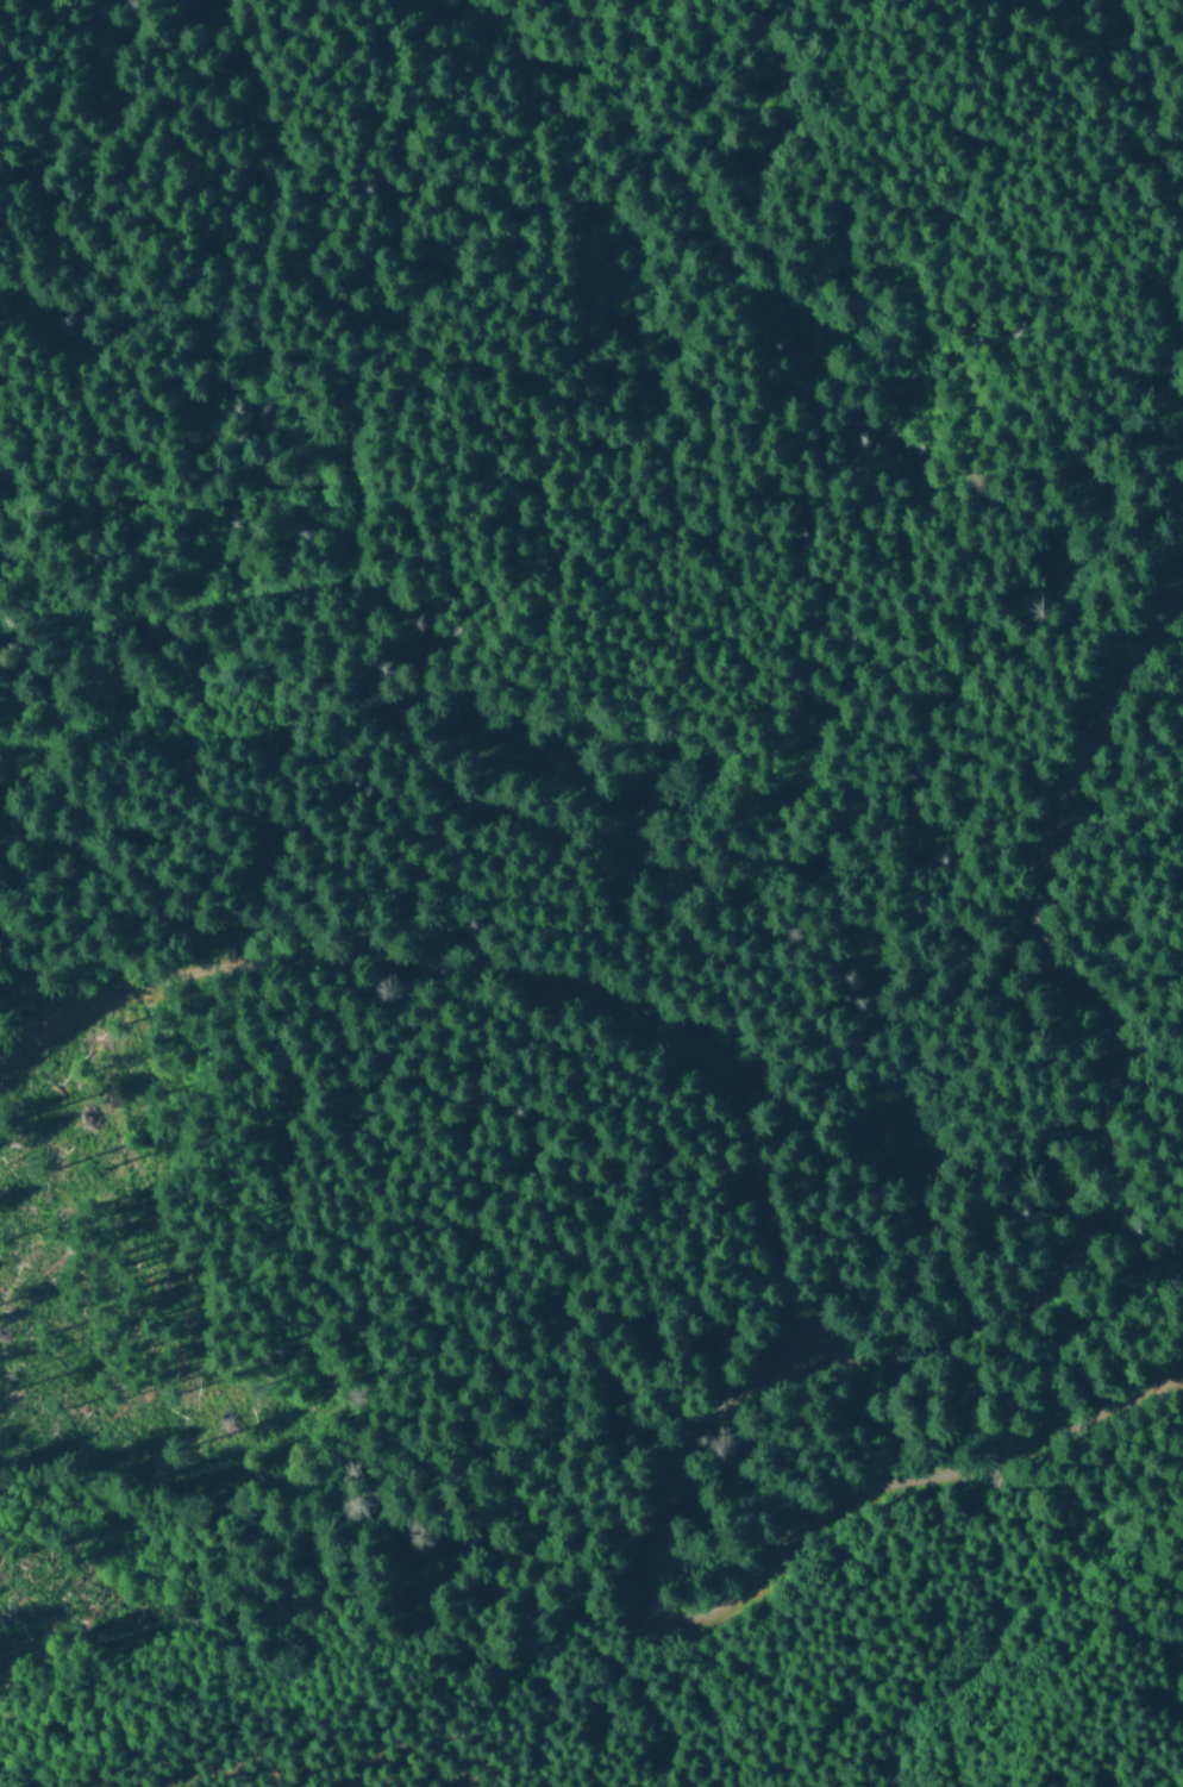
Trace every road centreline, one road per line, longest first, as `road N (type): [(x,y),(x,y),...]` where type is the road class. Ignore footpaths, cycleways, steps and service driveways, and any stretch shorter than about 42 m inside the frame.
road 1 (track): [(0,1044),(244,952),(472,956),(663,1017),(796,1207),(784,1341),(720,1413),(666,1527),(674,1619),(753,1611),(830,1516),(1093,1420),(1182,1371)]

